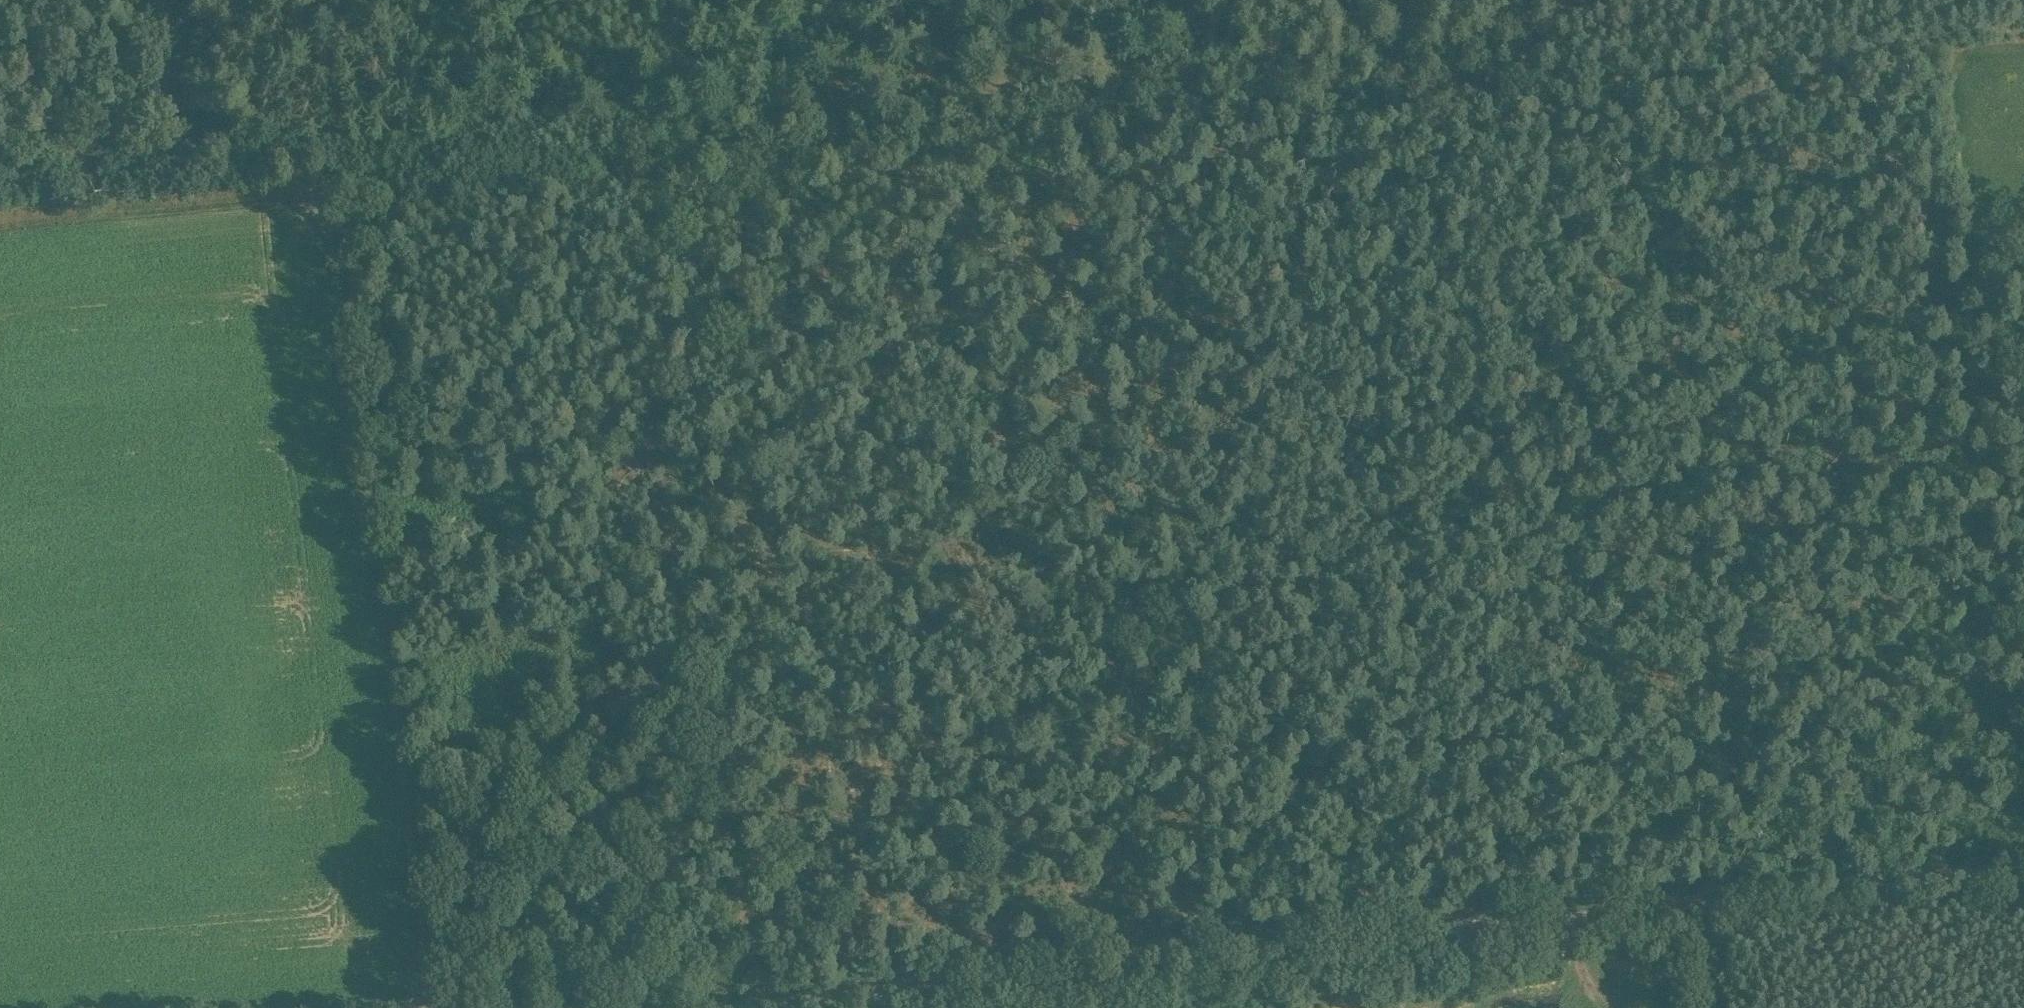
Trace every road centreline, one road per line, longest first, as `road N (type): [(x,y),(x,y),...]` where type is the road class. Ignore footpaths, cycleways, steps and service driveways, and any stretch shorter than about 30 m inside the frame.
road 1 (track): [(1512,0),(1516,63),(0,222)]
road 2 (track): [(2023,876),(1083,961),(736,1007)]

